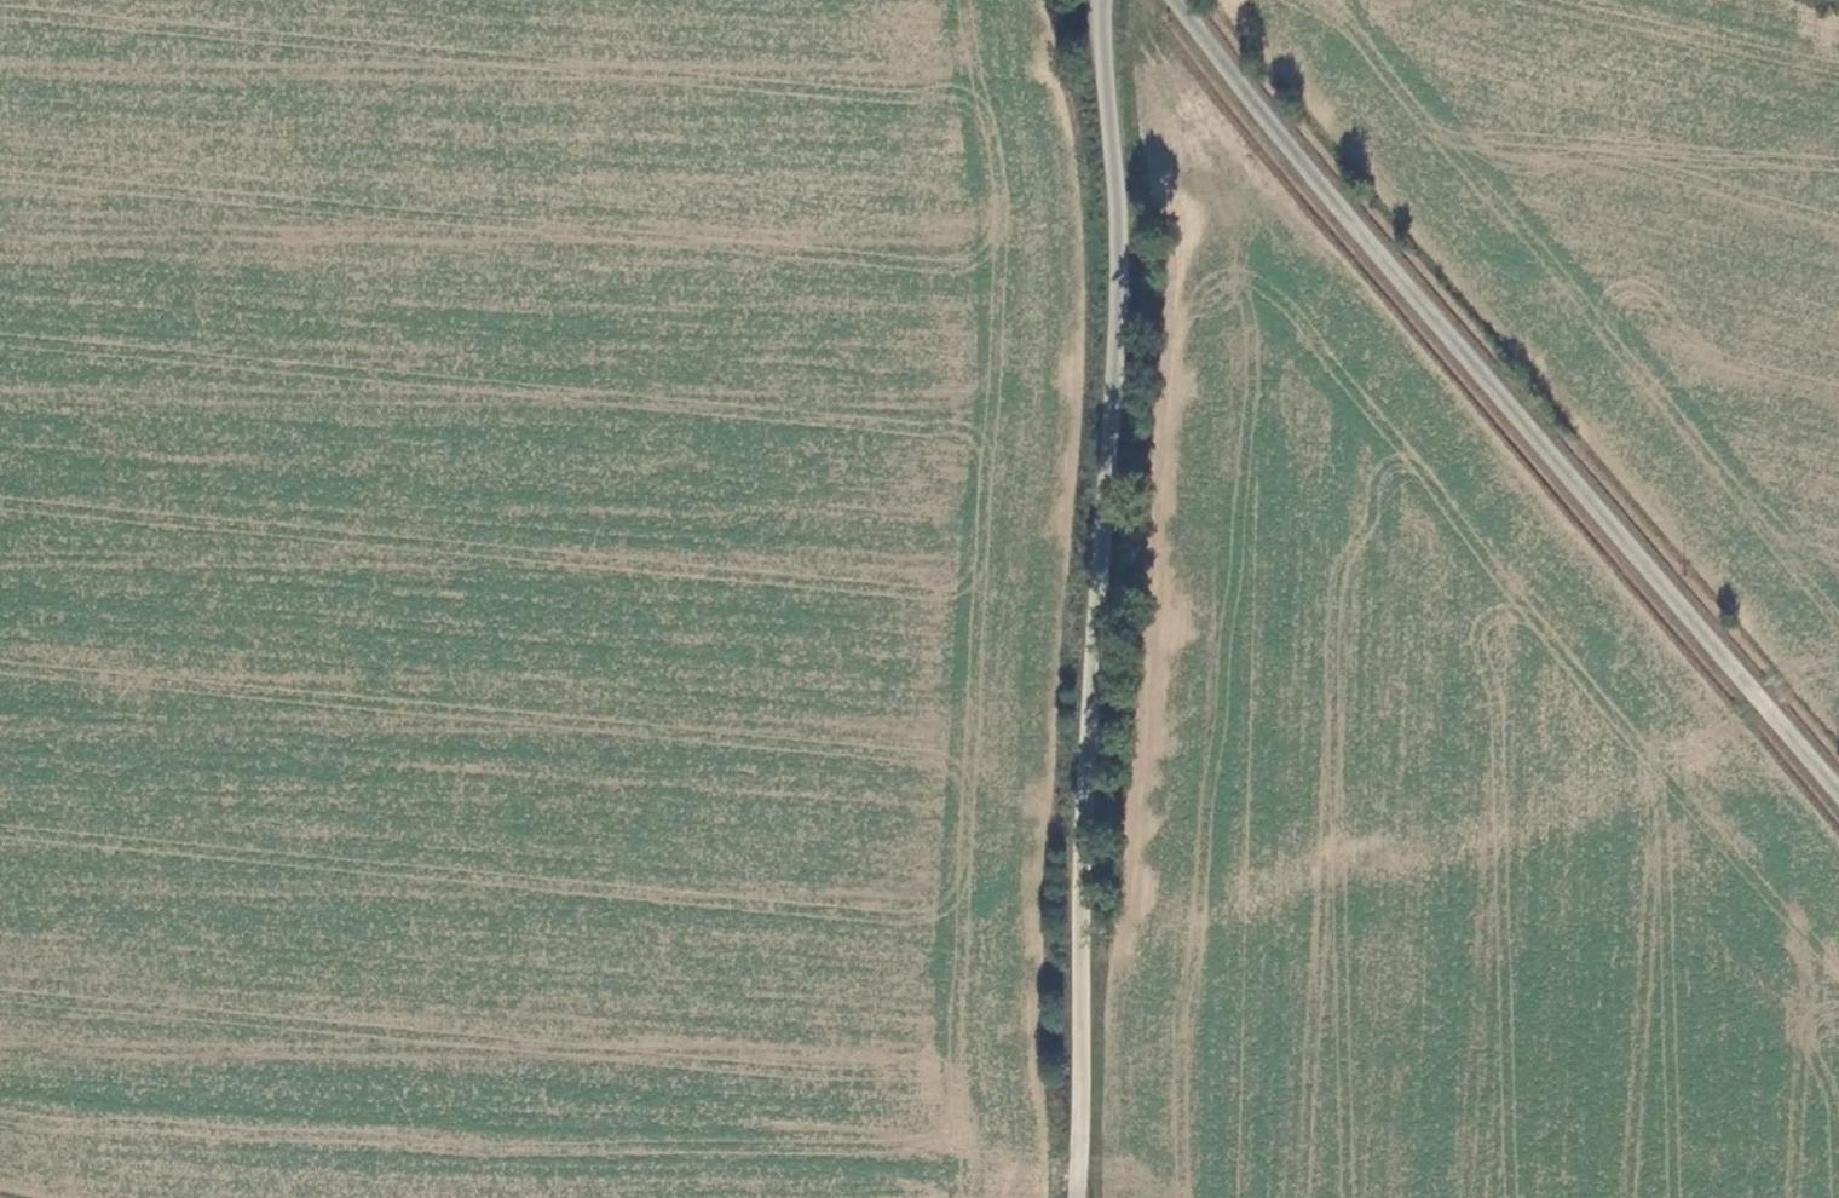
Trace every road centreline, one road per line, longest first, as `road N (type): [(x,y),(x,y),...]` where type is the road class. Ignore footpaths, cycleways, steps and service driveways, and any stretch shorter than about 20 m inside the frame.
road 1 (unclassified): [(1078,1197),(1088,765),(1121,196),(1103,0)]
road 2 (unclassified): [(1838,792),(1270,132),(1176,0)]

